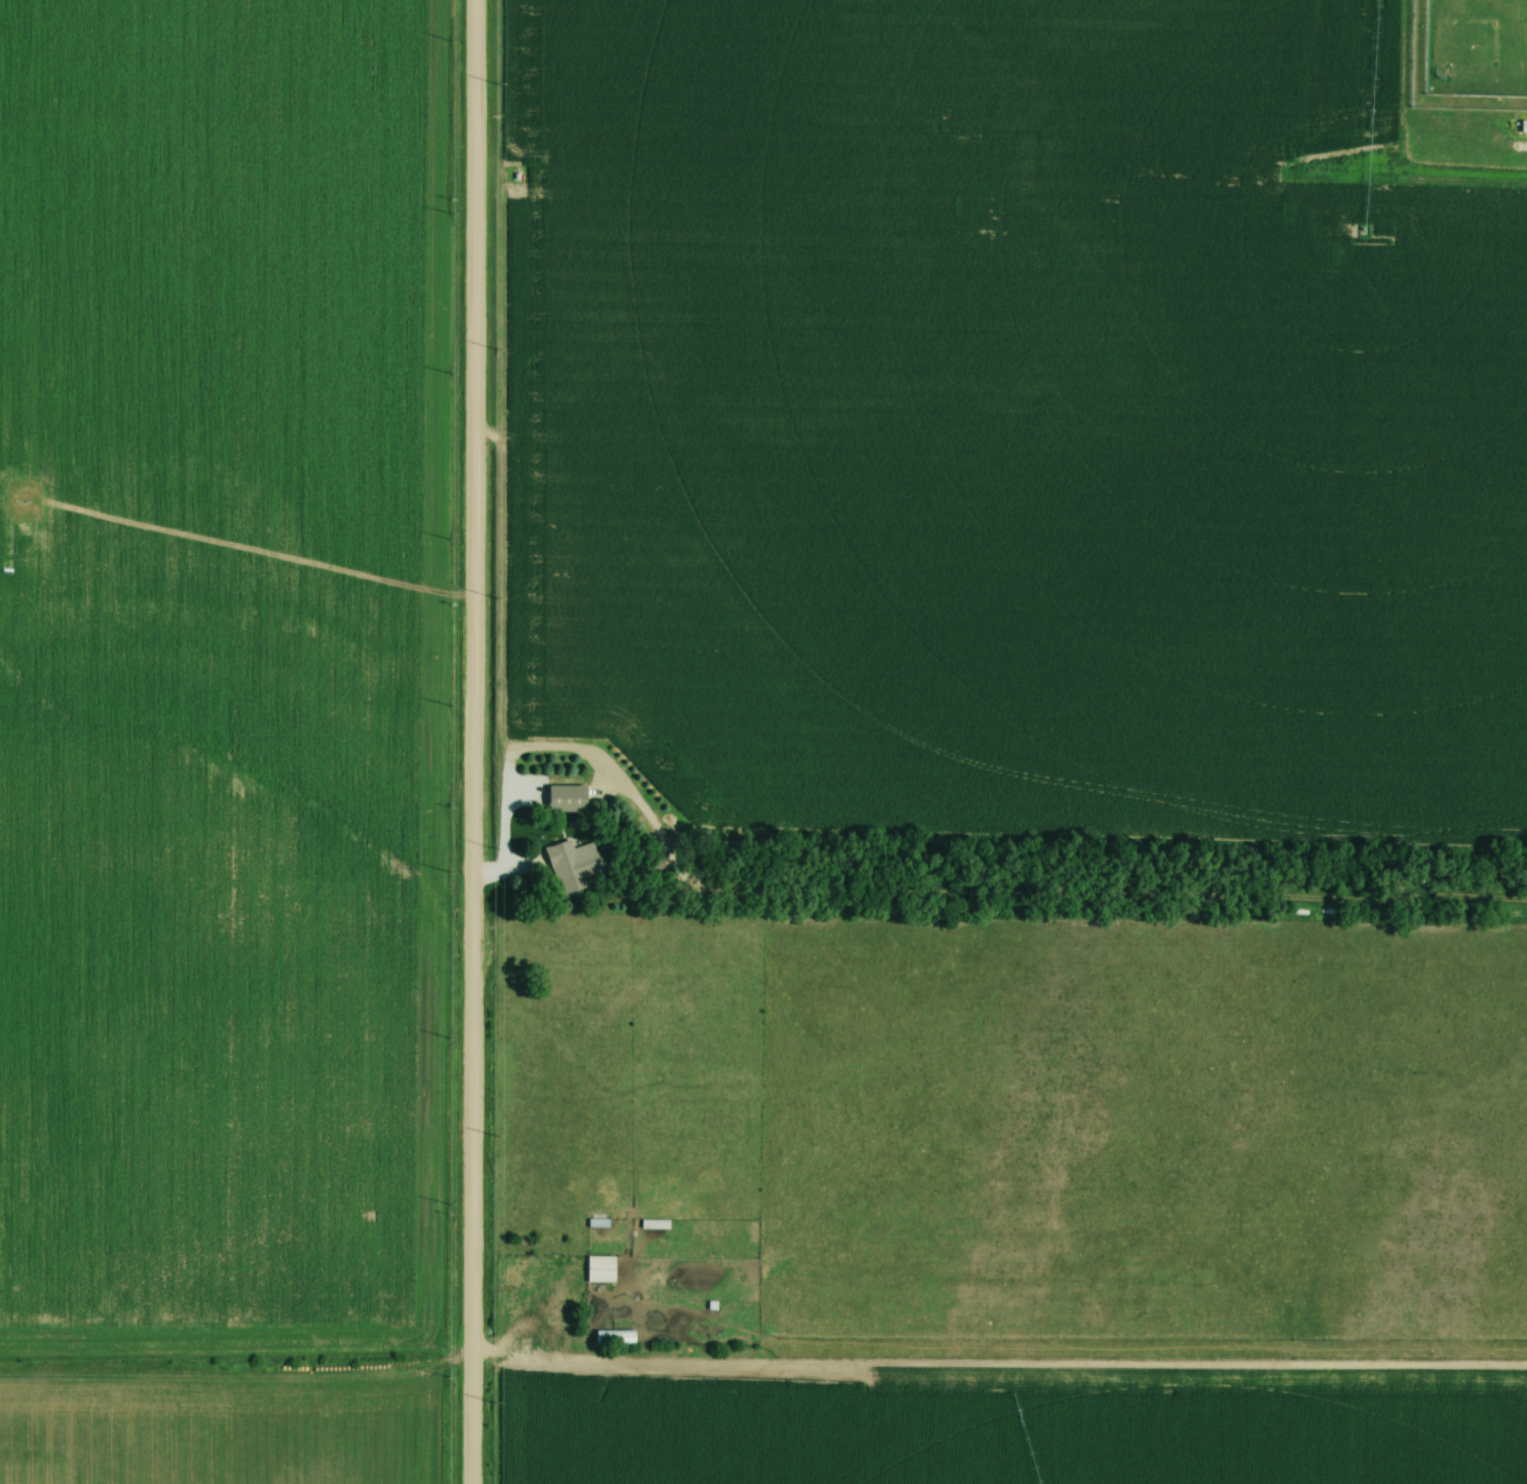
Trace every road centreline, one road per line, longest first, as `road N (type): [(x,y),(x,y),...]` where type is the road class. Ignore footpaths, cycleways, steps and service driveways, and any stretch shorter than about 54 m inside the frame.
road 1 (residential): [(477,1483),(483,0)]
road 2 (residential): [(476,1343),(523,1335),(571,1275)]

